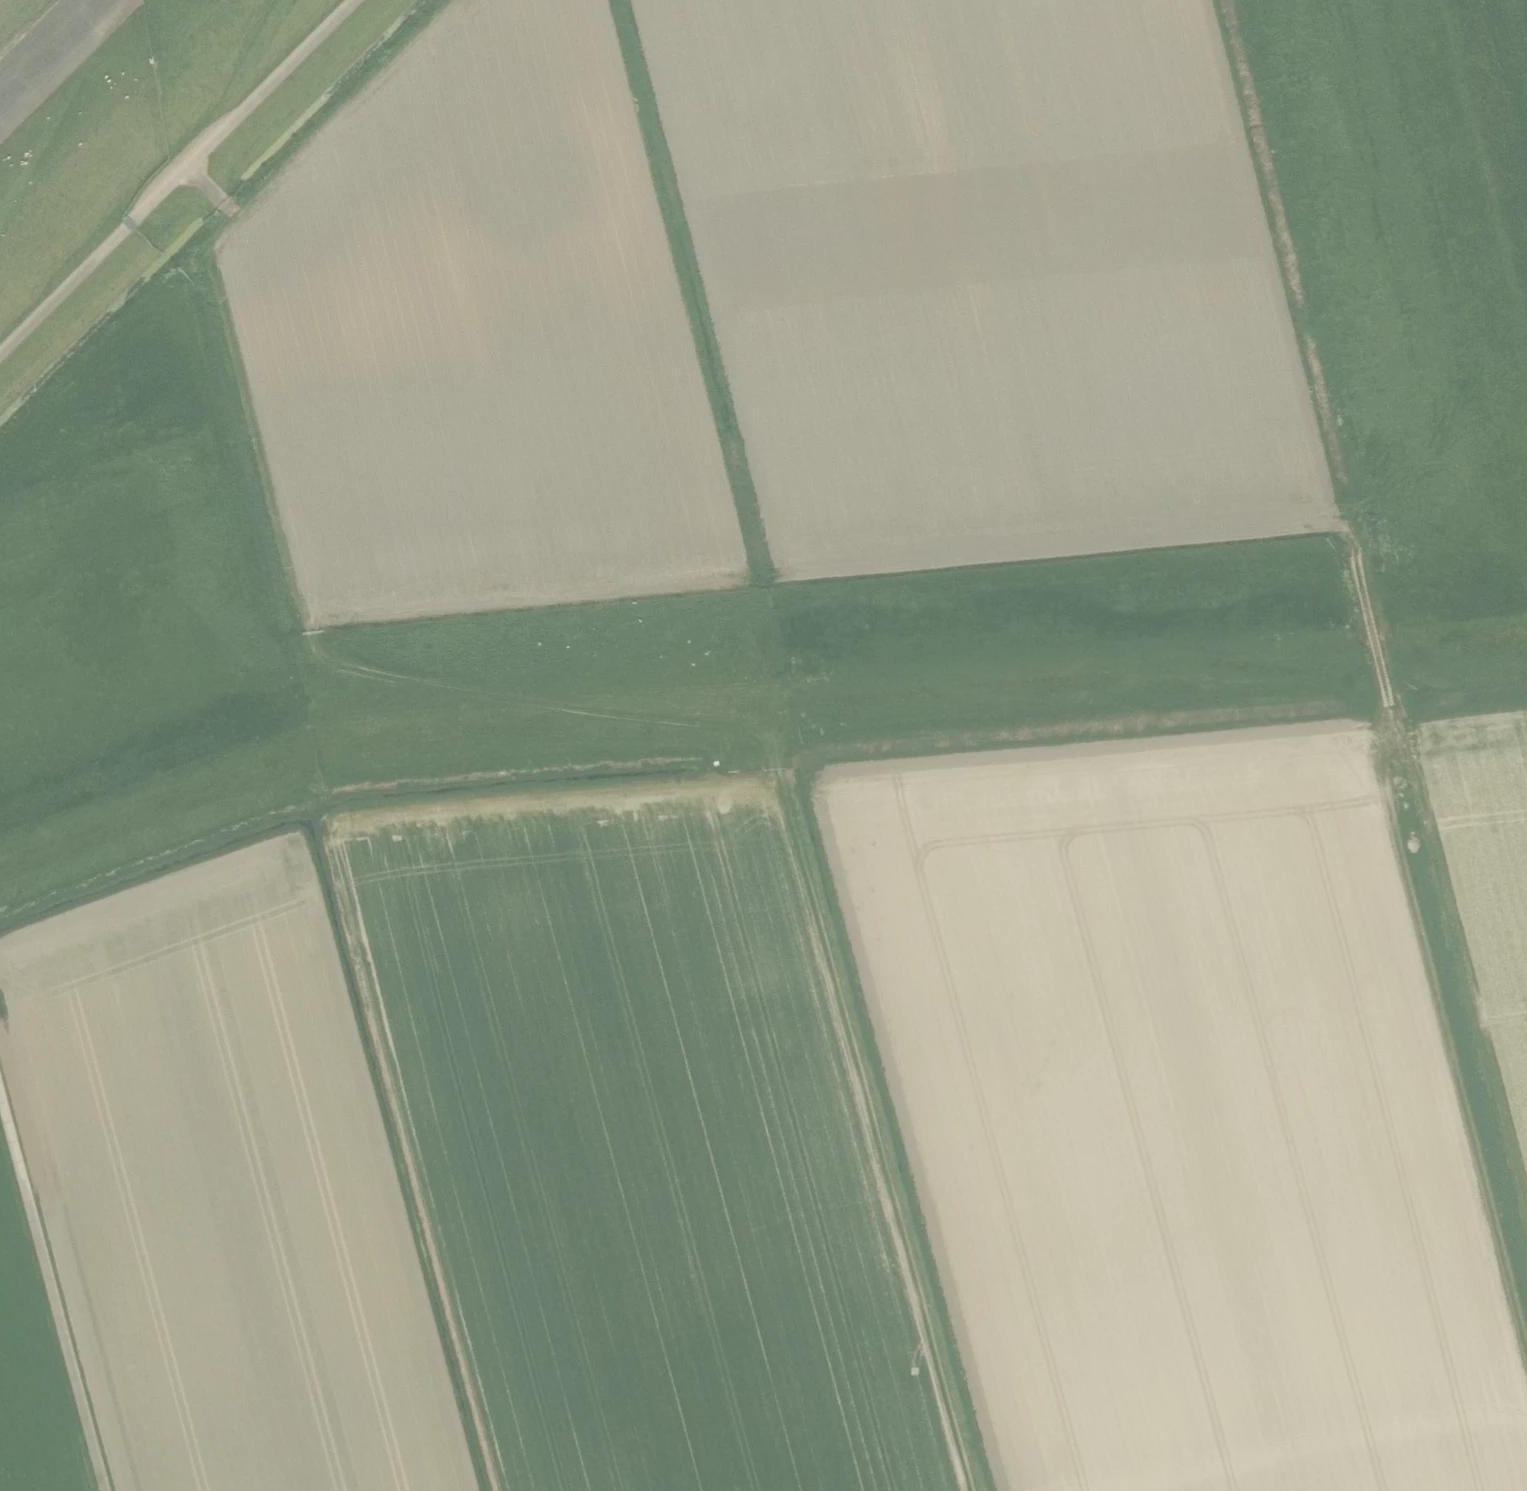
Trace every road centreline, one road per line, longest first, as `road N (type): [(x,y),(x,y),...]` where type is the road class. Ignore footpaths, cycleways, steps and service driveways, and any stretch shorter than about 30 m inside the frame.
road 1 (track): [(0,222),(101,29)]
road 2 (track): [(210,139),(288,0)]

